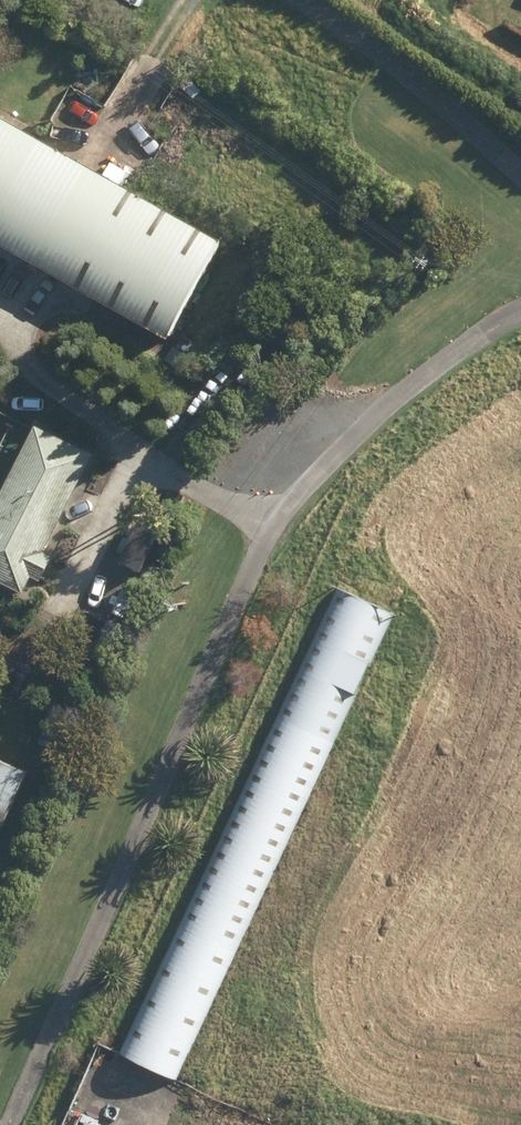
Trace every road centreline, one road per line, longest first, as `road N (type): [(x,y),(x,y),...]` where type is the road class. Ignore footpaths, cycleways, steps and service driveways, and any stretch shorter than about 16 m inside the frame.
road 1 (track): [(0,1124),(277,513),(320,452),(382,391),(520,313)]
road 2 (track): [(296,0),(392,48),(520,164)]

